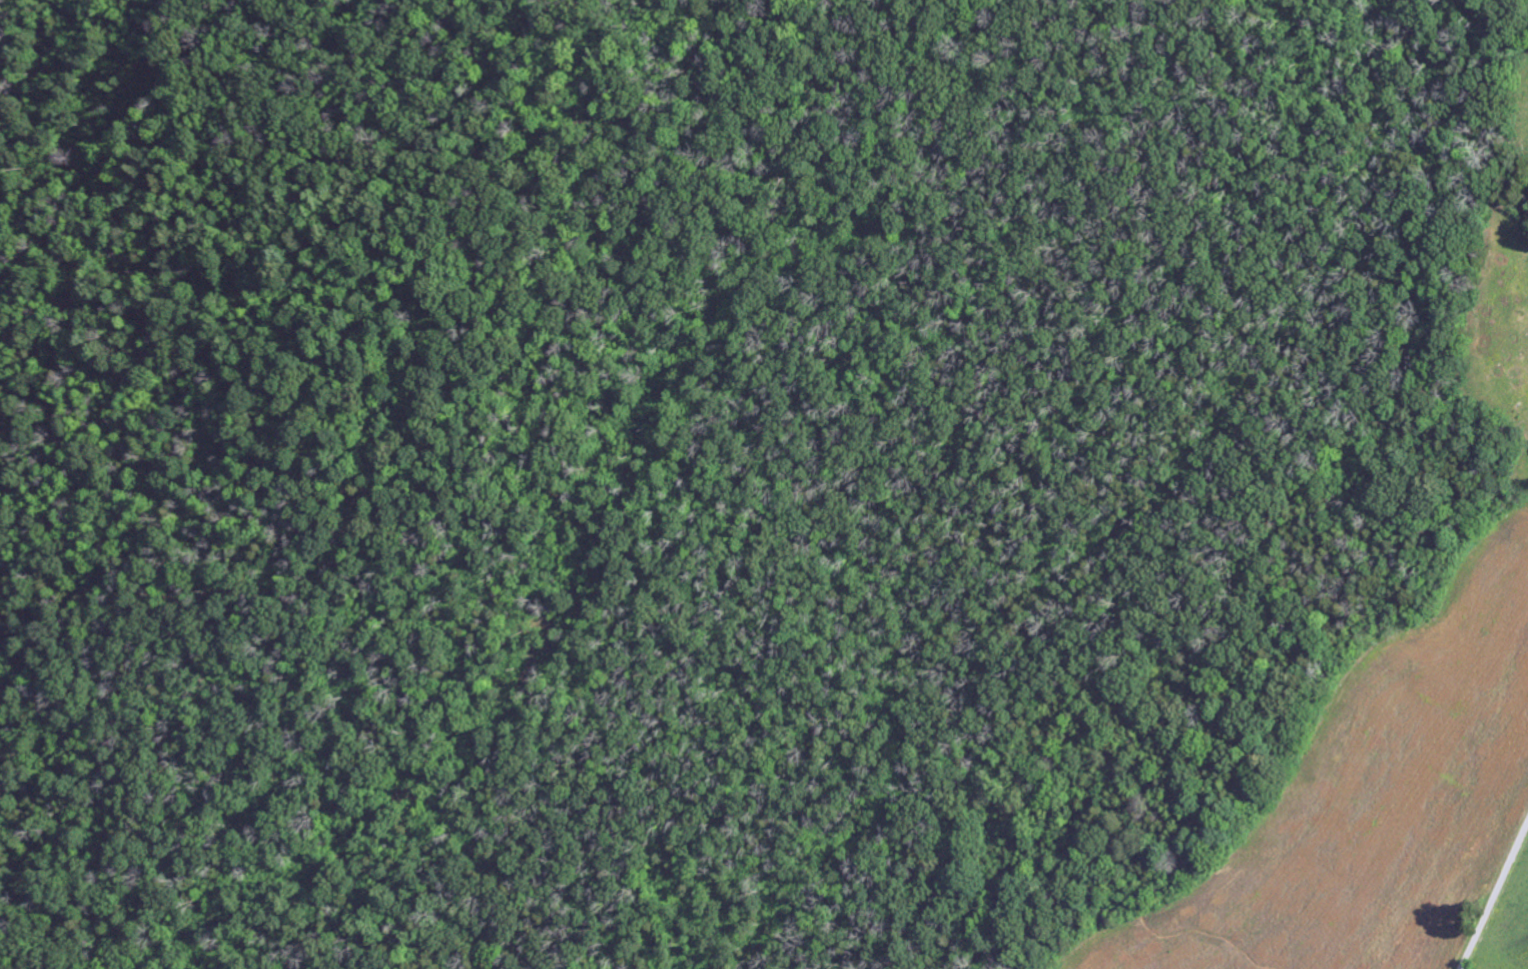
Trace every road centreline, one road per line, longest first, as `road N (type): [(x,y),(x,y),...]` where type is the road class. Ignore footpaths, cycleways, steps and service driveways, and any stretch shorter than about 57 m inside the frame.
road 1 (residential): [(1461,968),(1527,822)]

